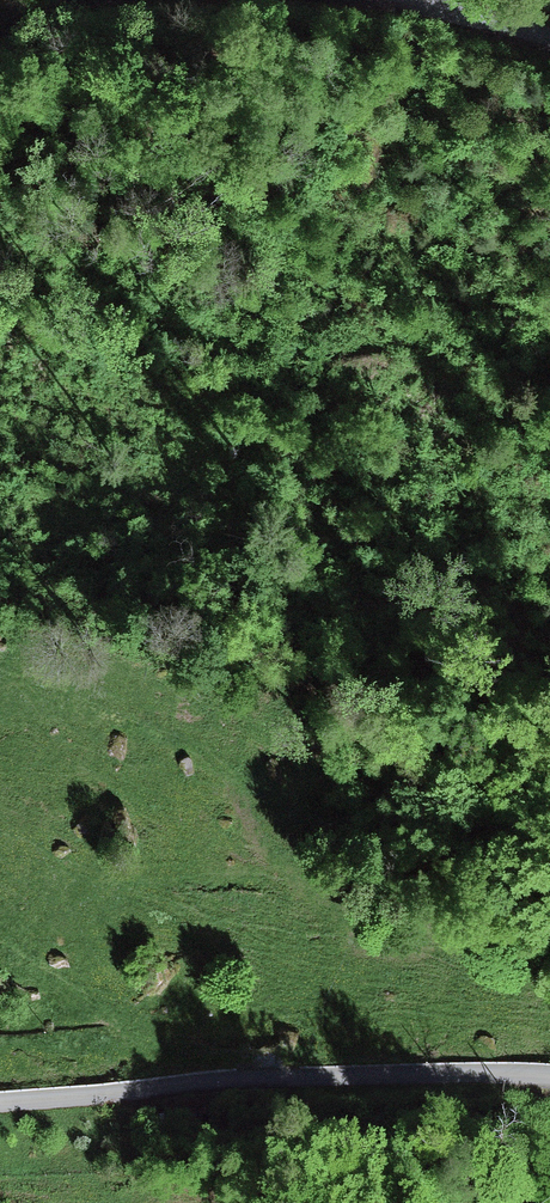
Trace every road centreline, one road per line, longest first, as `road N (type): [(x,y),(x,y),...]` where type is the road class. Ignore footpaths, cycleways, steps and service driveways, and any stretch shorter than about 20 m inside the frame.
road 1 (motorway): [(549,575),(0,430)]
road 2 (motorway): [(0,575),(549,718)]
road 3 (unclassified): [(0,1098),(429,1072),(549,1073)]
road 4 (residential): [(549,38),(410,0)]

